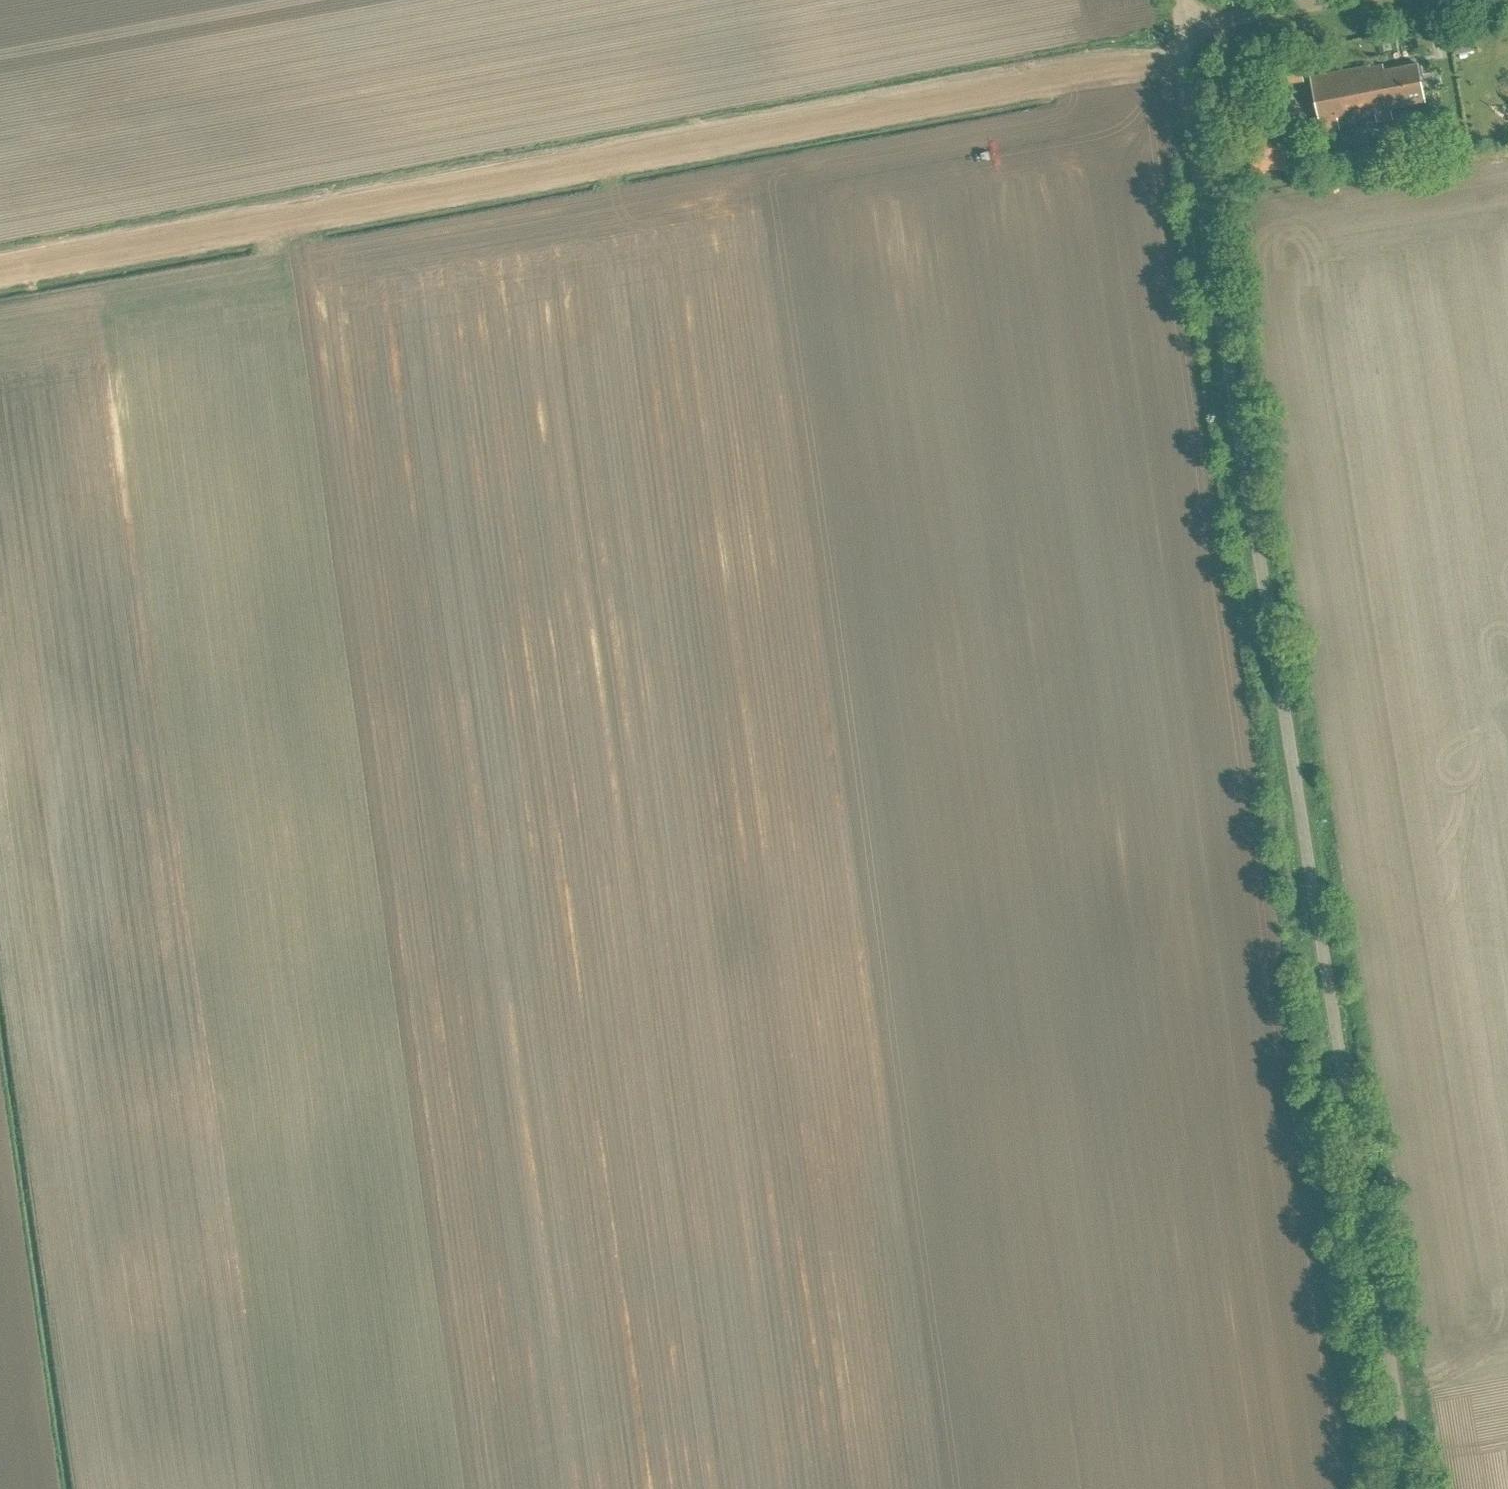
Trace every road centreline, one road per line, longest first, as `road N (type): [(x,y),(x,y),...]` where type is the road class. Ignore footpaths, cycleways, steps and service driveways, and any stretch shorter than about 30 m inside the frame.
road 1 (unclassified): [(1181,29),(1414,1488)]
road 2 (track): [(1185,56),(0,268)]
road 3 (unclassified): [(1349,0),(1181,29)]

